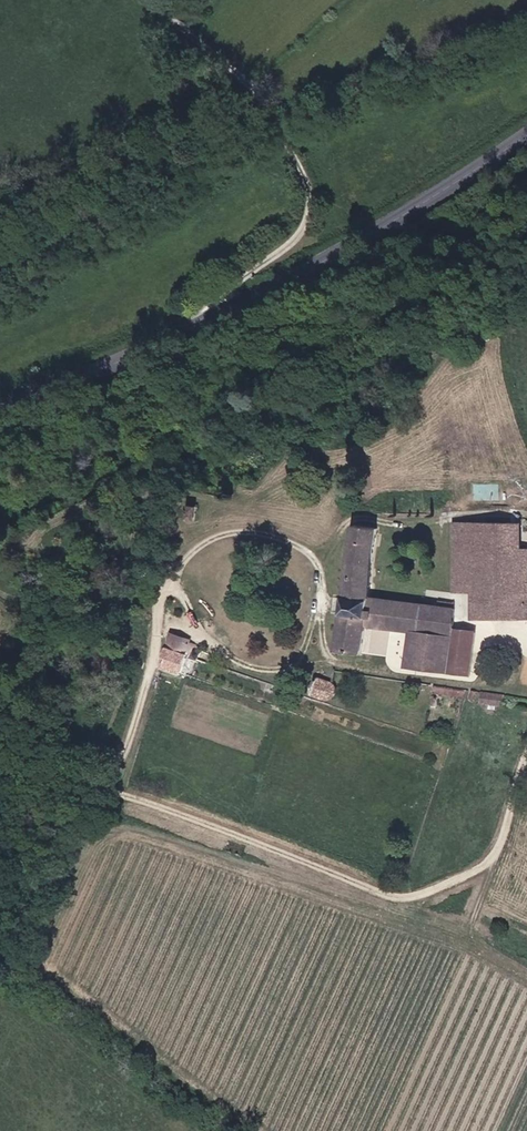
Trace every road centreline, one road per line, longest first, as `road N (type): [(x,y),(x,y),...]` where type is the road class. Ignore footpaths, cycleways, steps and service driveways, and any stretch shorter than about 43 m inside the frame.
road 1 (track): [(343,663),(246,664),(218,645),(186,596),(171,591),(113,785),(411,896),(488,868),(499,855),(526,766)]
road 2 (unclassified): [(214,309),(214,298),(282,251),(307,222),(315,194),(275,120),(155,0)]
road 3 (secondary): [(214,309),(387,229),(526,129)]
road 4 (track): [(343,663),(326,645),(317,554),(295,539),(265,530),(216,533),(183,568),(178,590)]
road 5 (secondary): [(0,411),(214,309)]
road 6 (unclassified): [(0,756),(18,748),(122,792)]

